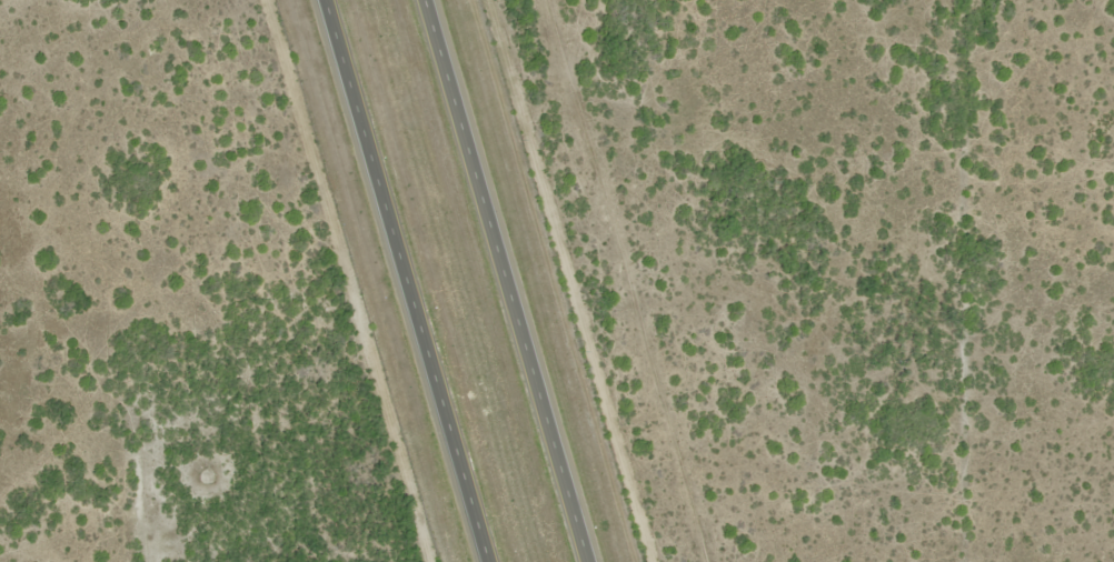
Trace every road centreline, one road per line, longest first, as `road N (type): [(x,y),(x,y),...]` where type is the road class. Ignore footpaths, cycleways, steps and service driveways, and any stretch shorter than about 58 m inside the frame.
road 1 (trunk): [(328,0),(490,561)]
road 2 (trunk): [(592,561),(430,0)]

